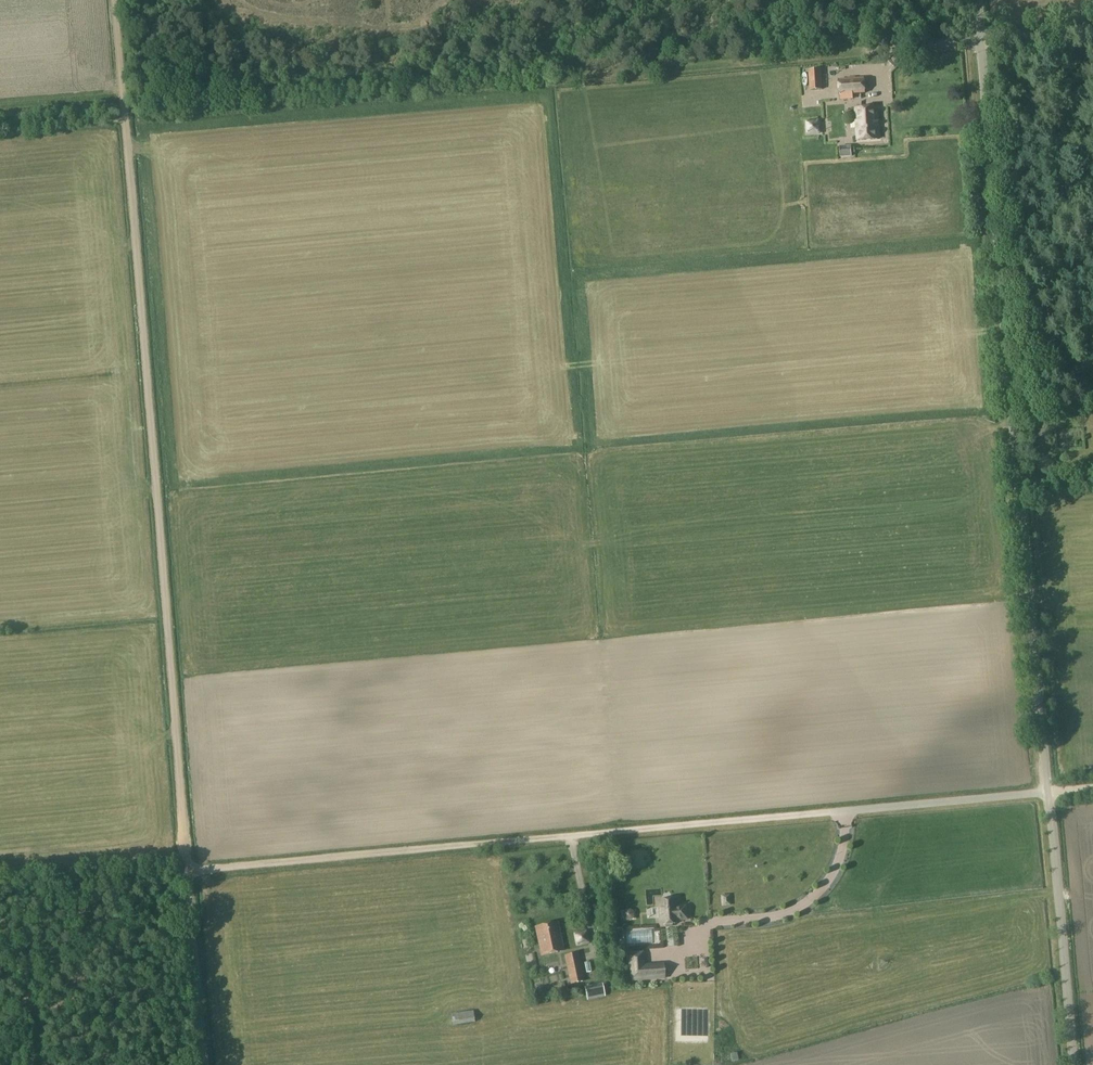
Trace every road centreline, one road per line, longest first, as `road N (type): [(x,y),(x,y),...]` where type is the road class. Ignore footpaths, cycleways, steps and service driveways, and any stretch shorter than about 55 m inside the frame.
road 1 (unclassified): [(1075,1064),(989,0)]
road 2 (track): [(124,118),(204,1064)]
road 3 (track): [(1050,791),(186,871)]

